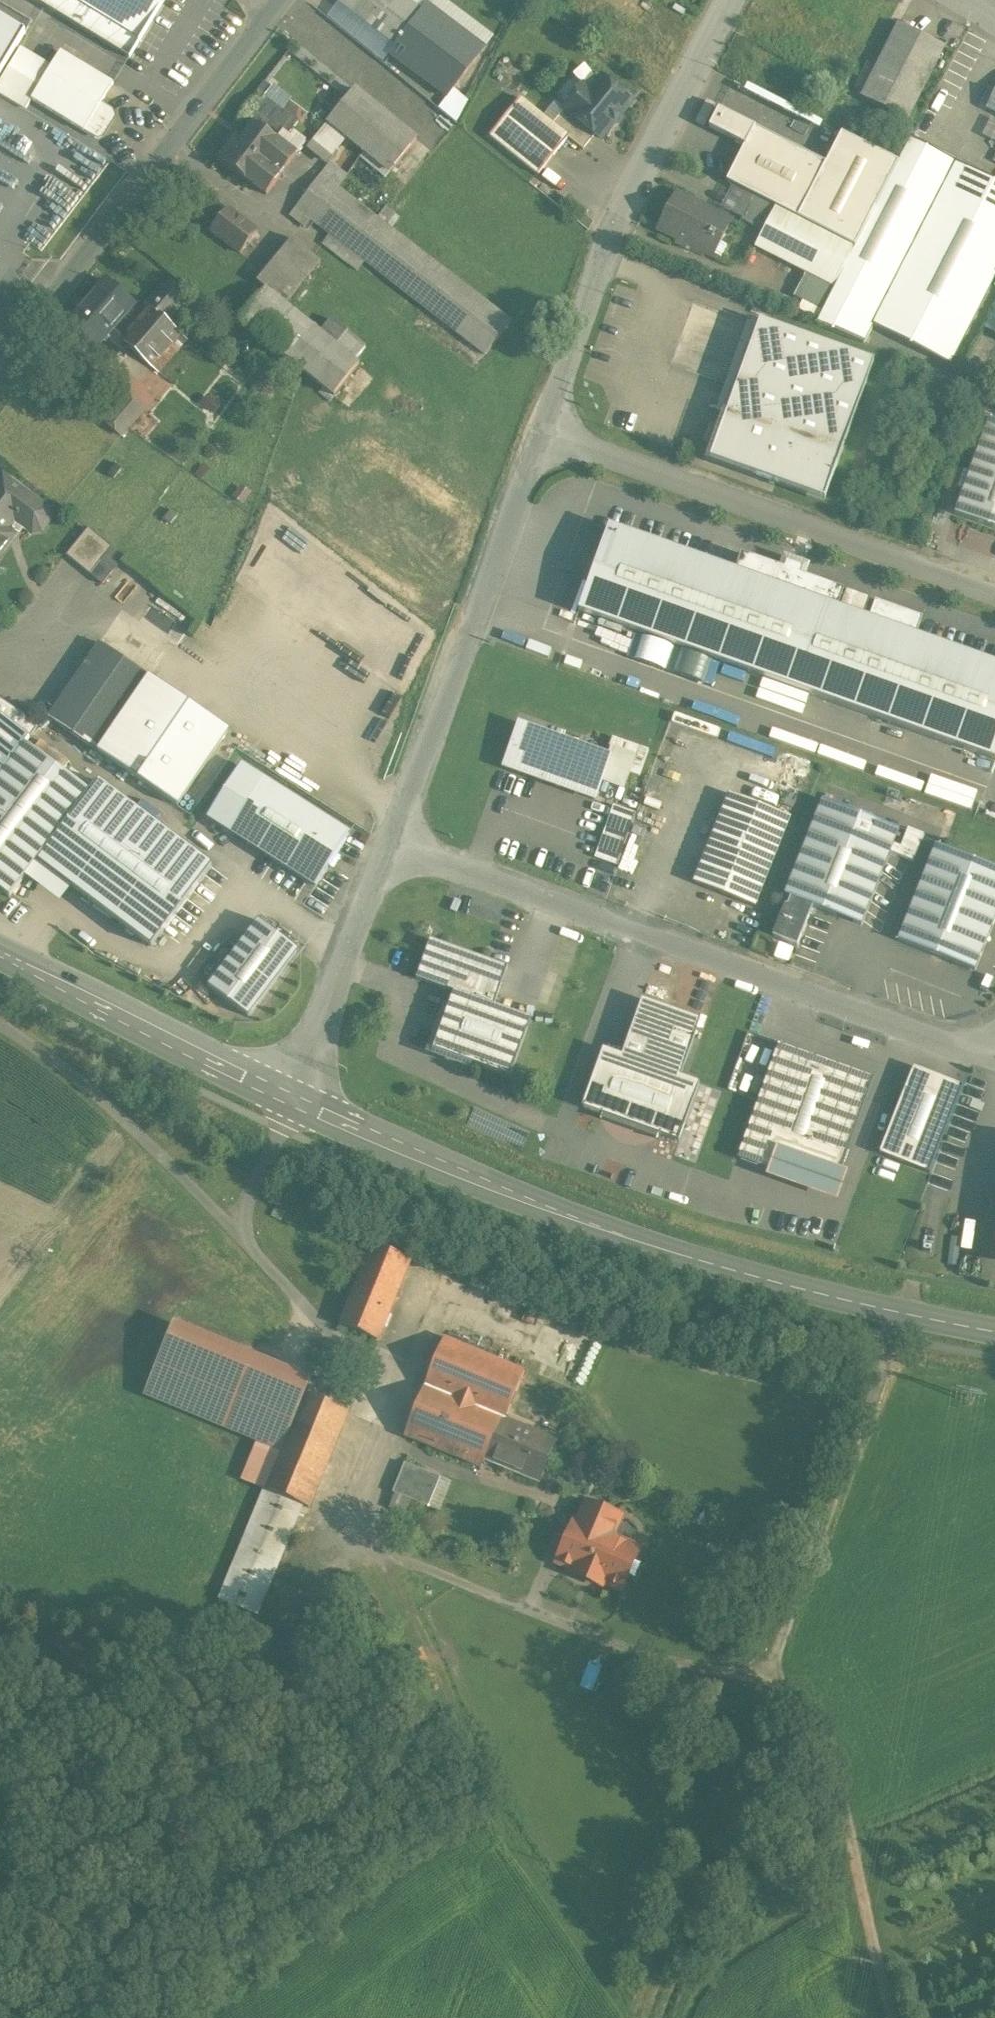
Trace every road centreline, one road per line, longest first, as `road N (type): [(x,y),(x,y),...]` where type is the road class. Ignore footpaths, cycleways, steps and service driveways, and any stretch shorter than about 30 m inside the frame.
road 1 (tertiary): [(994,1331),(708,1263),(295,1107)]
road 2 (residential): [(994,1061),(392,848)]
road 3 (track): [(769,1673),(617,1638),(363,1535),(375,1372)]
road 4 (residential): [(541,436),(994,596)]
road 5 (residential): [(541,436),(579,308),(646,154),(726,0)]
road 6 (residential): [(0,363),(276,0)]
road 7 (residential): [(392,848),(541,436)]
road 8 (track): [(900,1313),(769,1673)]
road 9 (track): [(769,1673),(820,1733),(900,2017)]
road 10 (tertiary): [(295,1107),(0,955)]
road 11 (unclassified): [(0,1025),(91,1090),(240,1235)]
road 12 (residential): [(295,1107),(392,848)]
road 13 (track): [(370,1435),(557,1500)]
road 14 (unclassified): [(240,1235),(375,1372)]
road 15 (unclassified): [(295,1107),(240,1235)]

